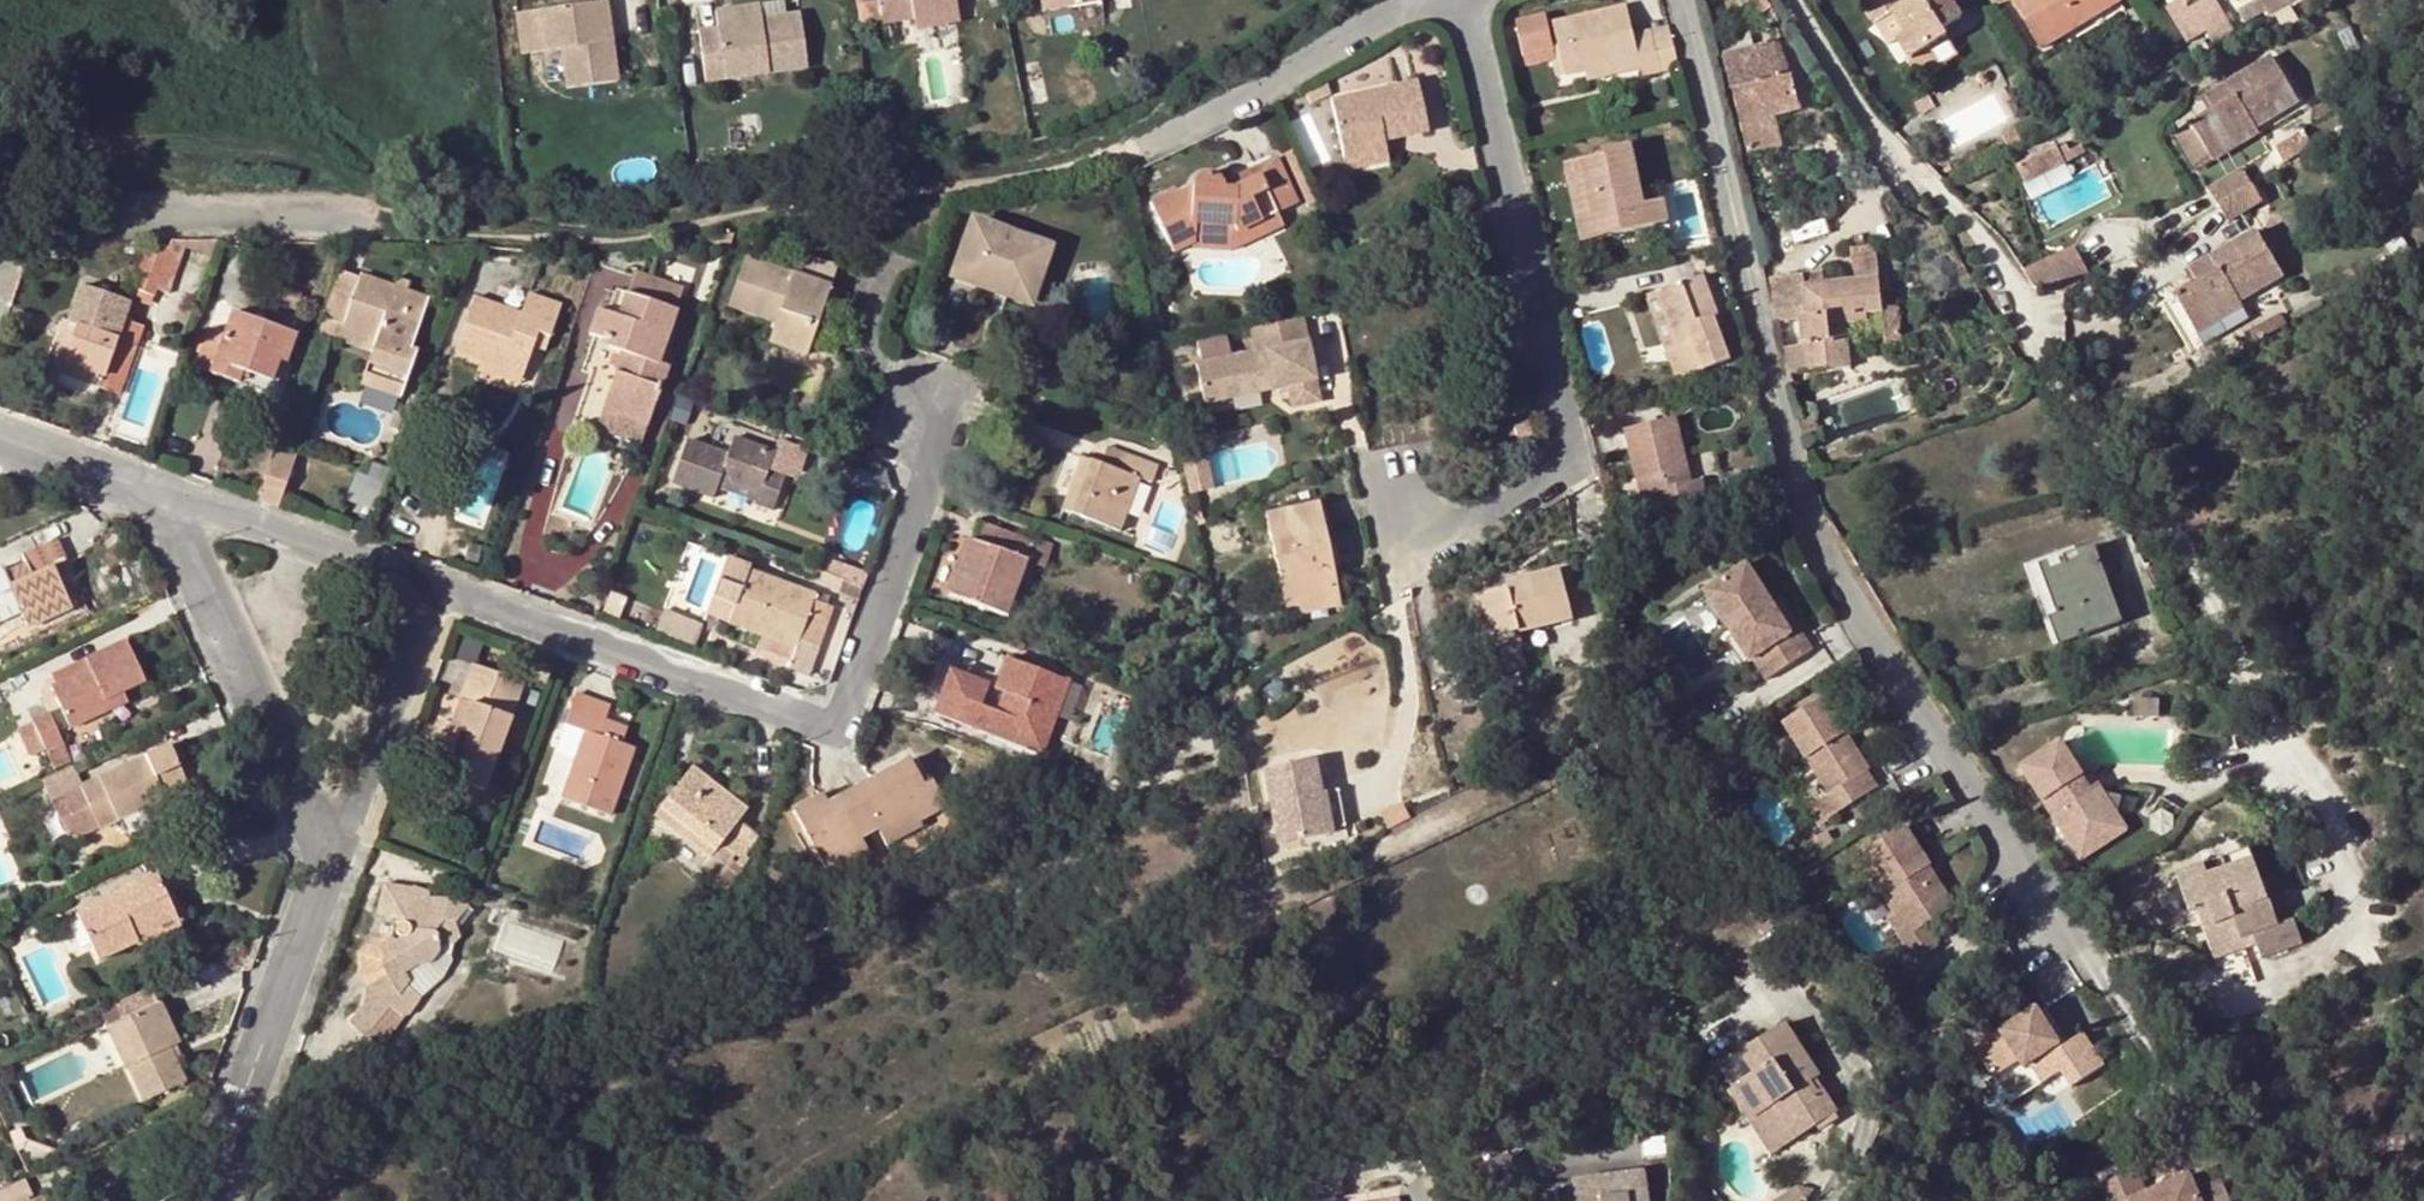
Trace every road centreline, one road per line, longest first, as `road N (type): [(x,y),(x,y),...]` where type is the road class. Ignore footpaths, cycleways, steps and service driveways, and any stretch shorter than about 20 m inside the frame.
road 1 (residential): [(1666,0),(1794,482),(2053,927)]
road 2 (residential): [(965,383),(820,721),(447,585)]
road 3 (residential): [(1459,0),(1573,464),(1391,511)]
road 4 (residential): [(170,485),(332,868)]
road 5 (residential): [(392,239),(11,222),(0,251)]
road 6 (residential): [(1453,0),(1112,166)]
road 7 (residential): [(332,868),(212,1200)]
road 8 (residential): [(447,585),(332,868)]
road 9 (residential): [(447,585),(170,485)]
road 10 (residential): [(170,485),(0,420)]

